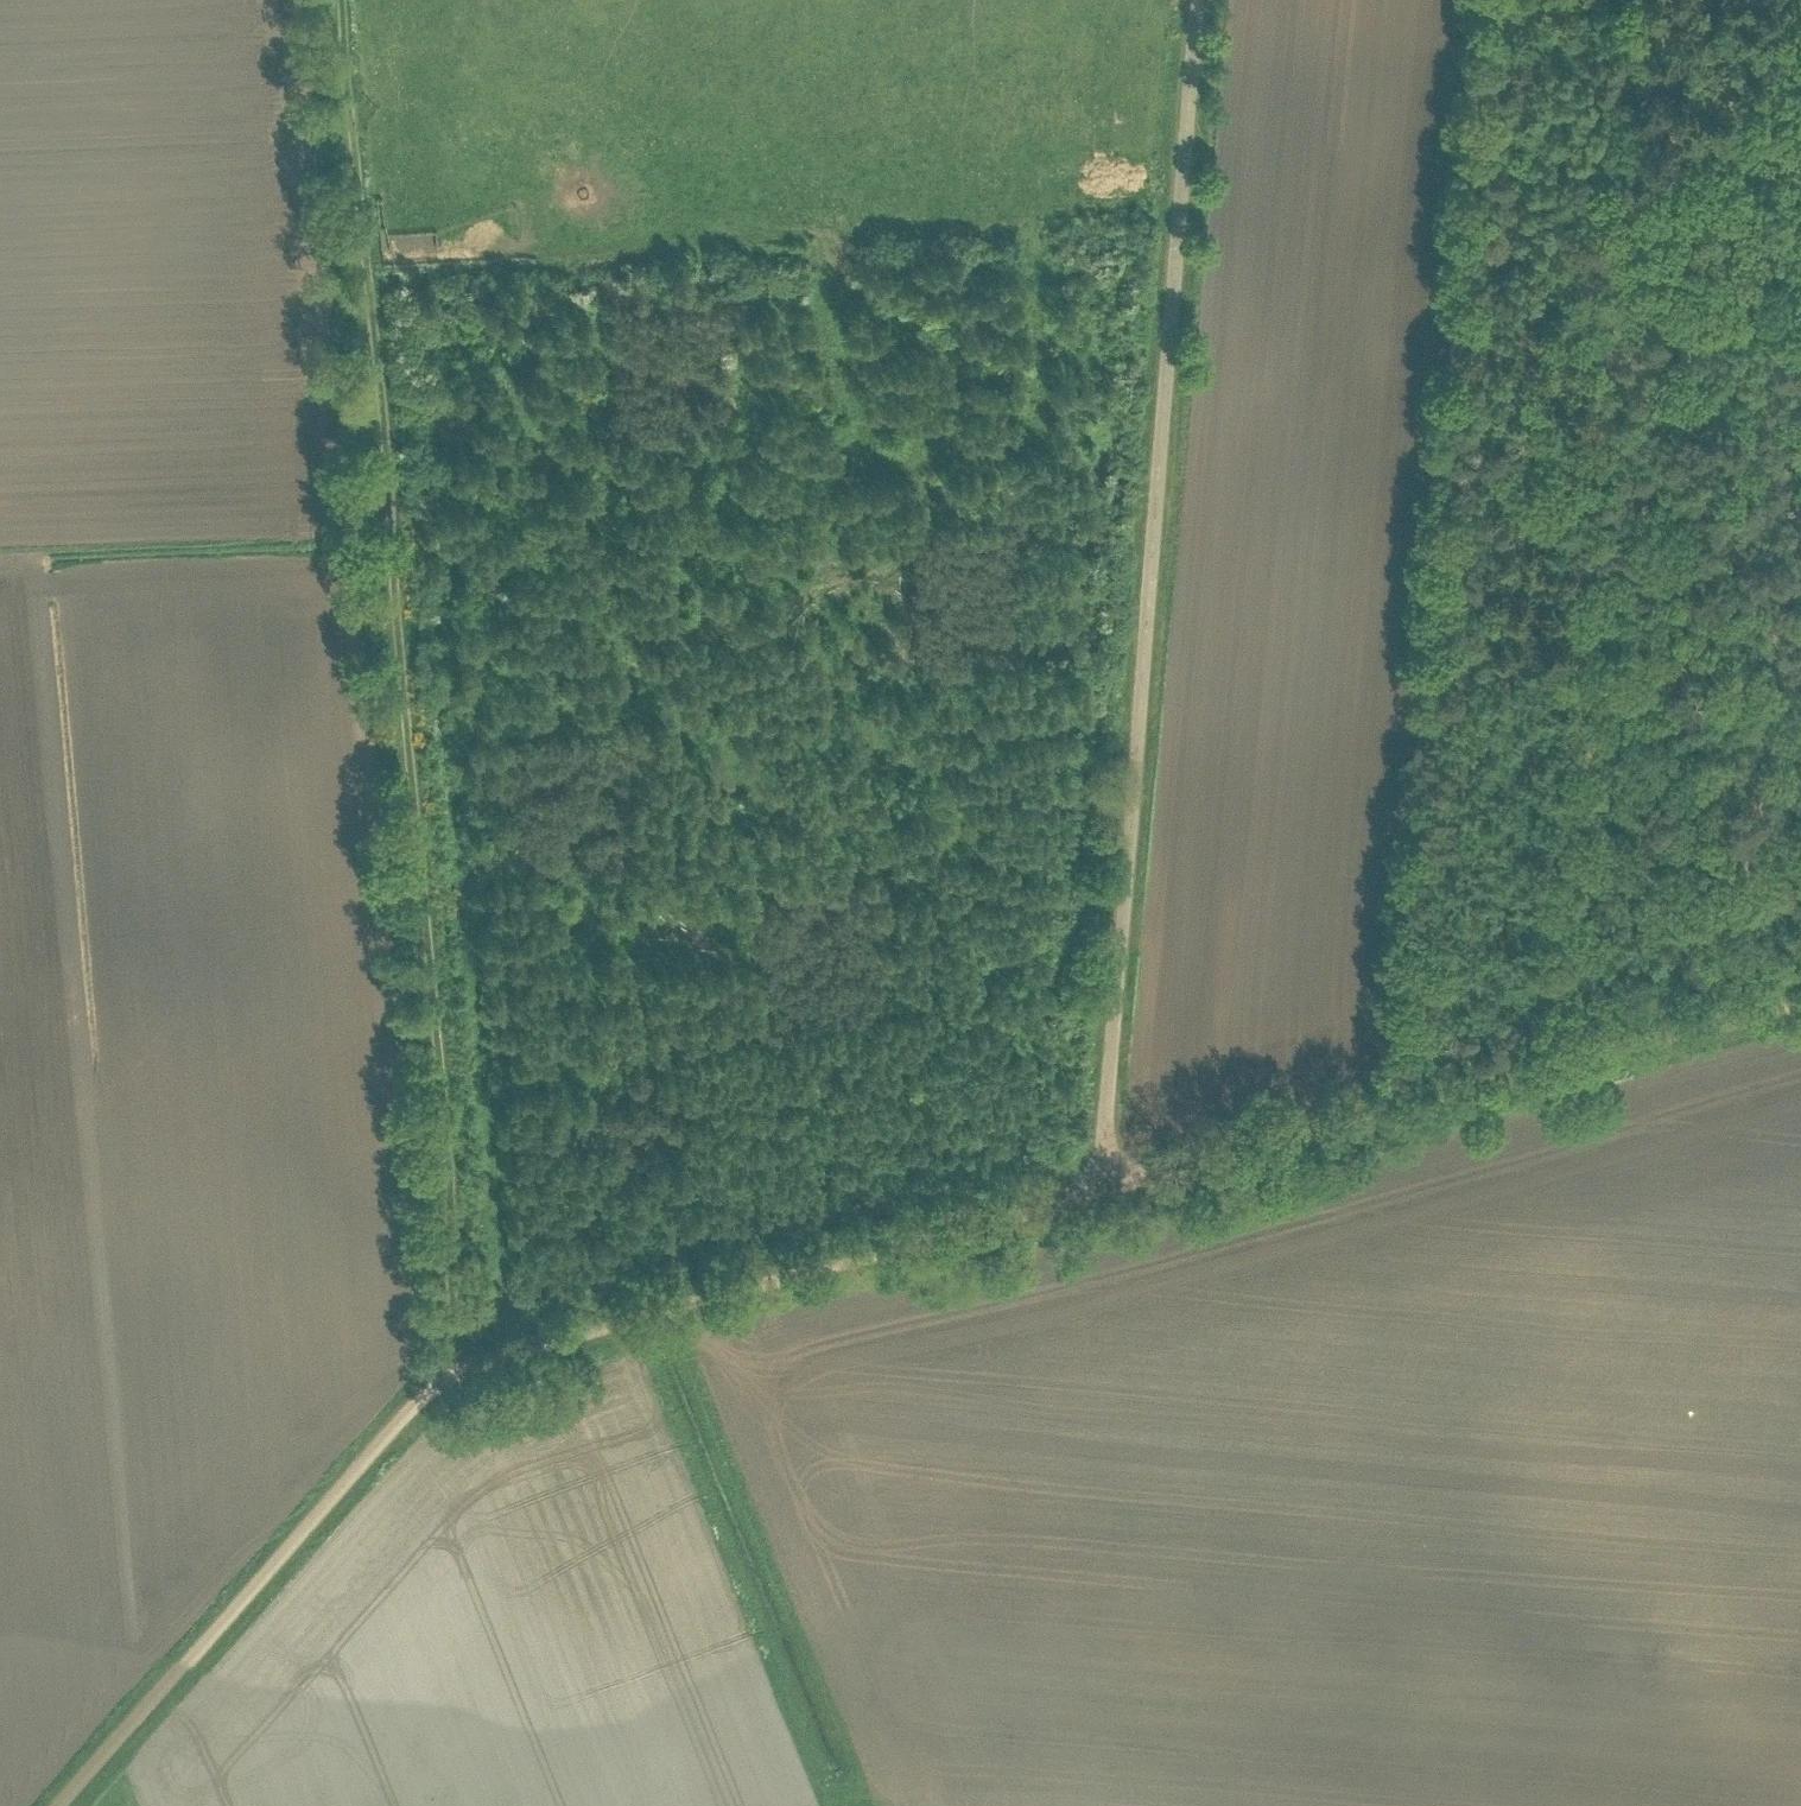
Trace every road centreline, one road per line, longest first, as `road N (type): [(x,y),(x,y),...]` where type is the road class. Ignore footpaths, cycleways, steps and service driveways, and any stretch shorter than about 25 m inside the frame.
road 1 (unclassified): [(58,1805),(417,1398),(453,1368),(1100,1187),(1199,0)]
road 2 (track): [(346,0),(449,1170),(453,1368)]
road 3 (track): [(1100,1187),(1800,999)]

